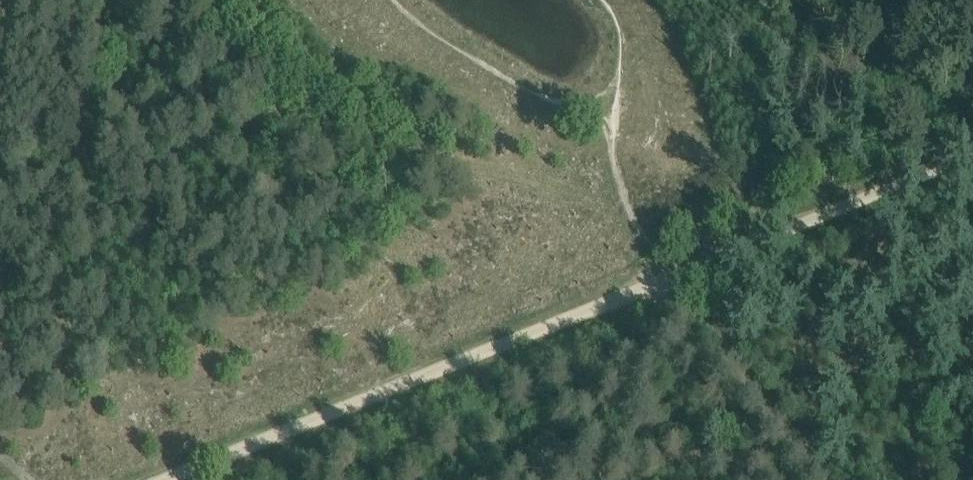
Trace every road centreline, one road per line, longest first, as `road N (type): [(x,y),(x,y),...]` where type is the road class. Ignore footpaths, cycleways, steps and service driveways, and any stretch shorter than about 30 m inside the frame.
road 1 (track): [(657,279),(164,479)]
road 2 (track): [(608,204),(552,179),(341,136),(271,110),(234,68),(209,0)]
road 3 (track): [(972,151),(657,279)]
road 4 (track): [(657,279),(826,479)]

